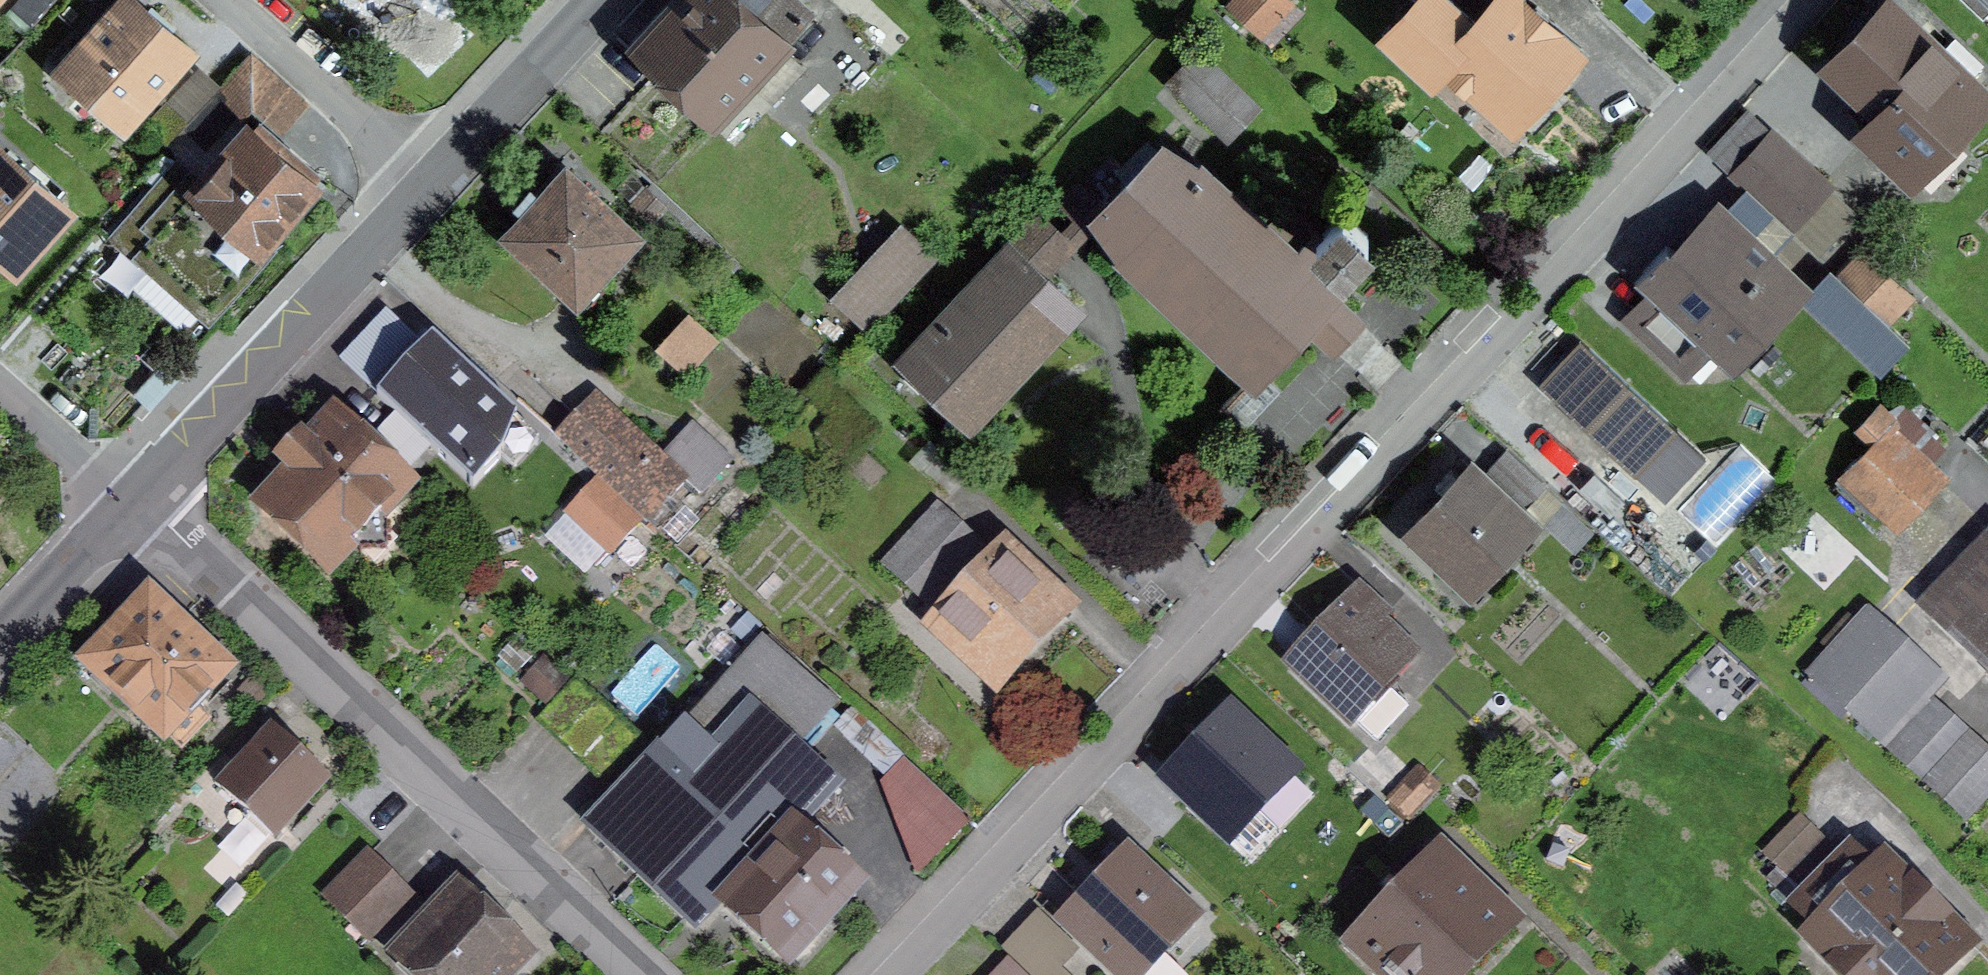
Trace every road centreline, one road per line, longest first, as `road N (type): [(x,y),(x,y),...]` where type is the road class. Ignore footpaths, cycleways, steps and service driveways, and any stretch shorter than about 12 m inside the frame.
road 1 (residential): [(883,974),(1814,0)]
road 2 (residential): [(641,974),(136,506)]
road 3 (residential): [(433,187),(136,506)]
road 4 (residential): [(227,0),(433,187)]
road 5 (residential): [(608,0),(433,187)]
road 6 (residential): [(136,506),(0,649)]
road 7 (residential): [(136,506),(0,387)]

